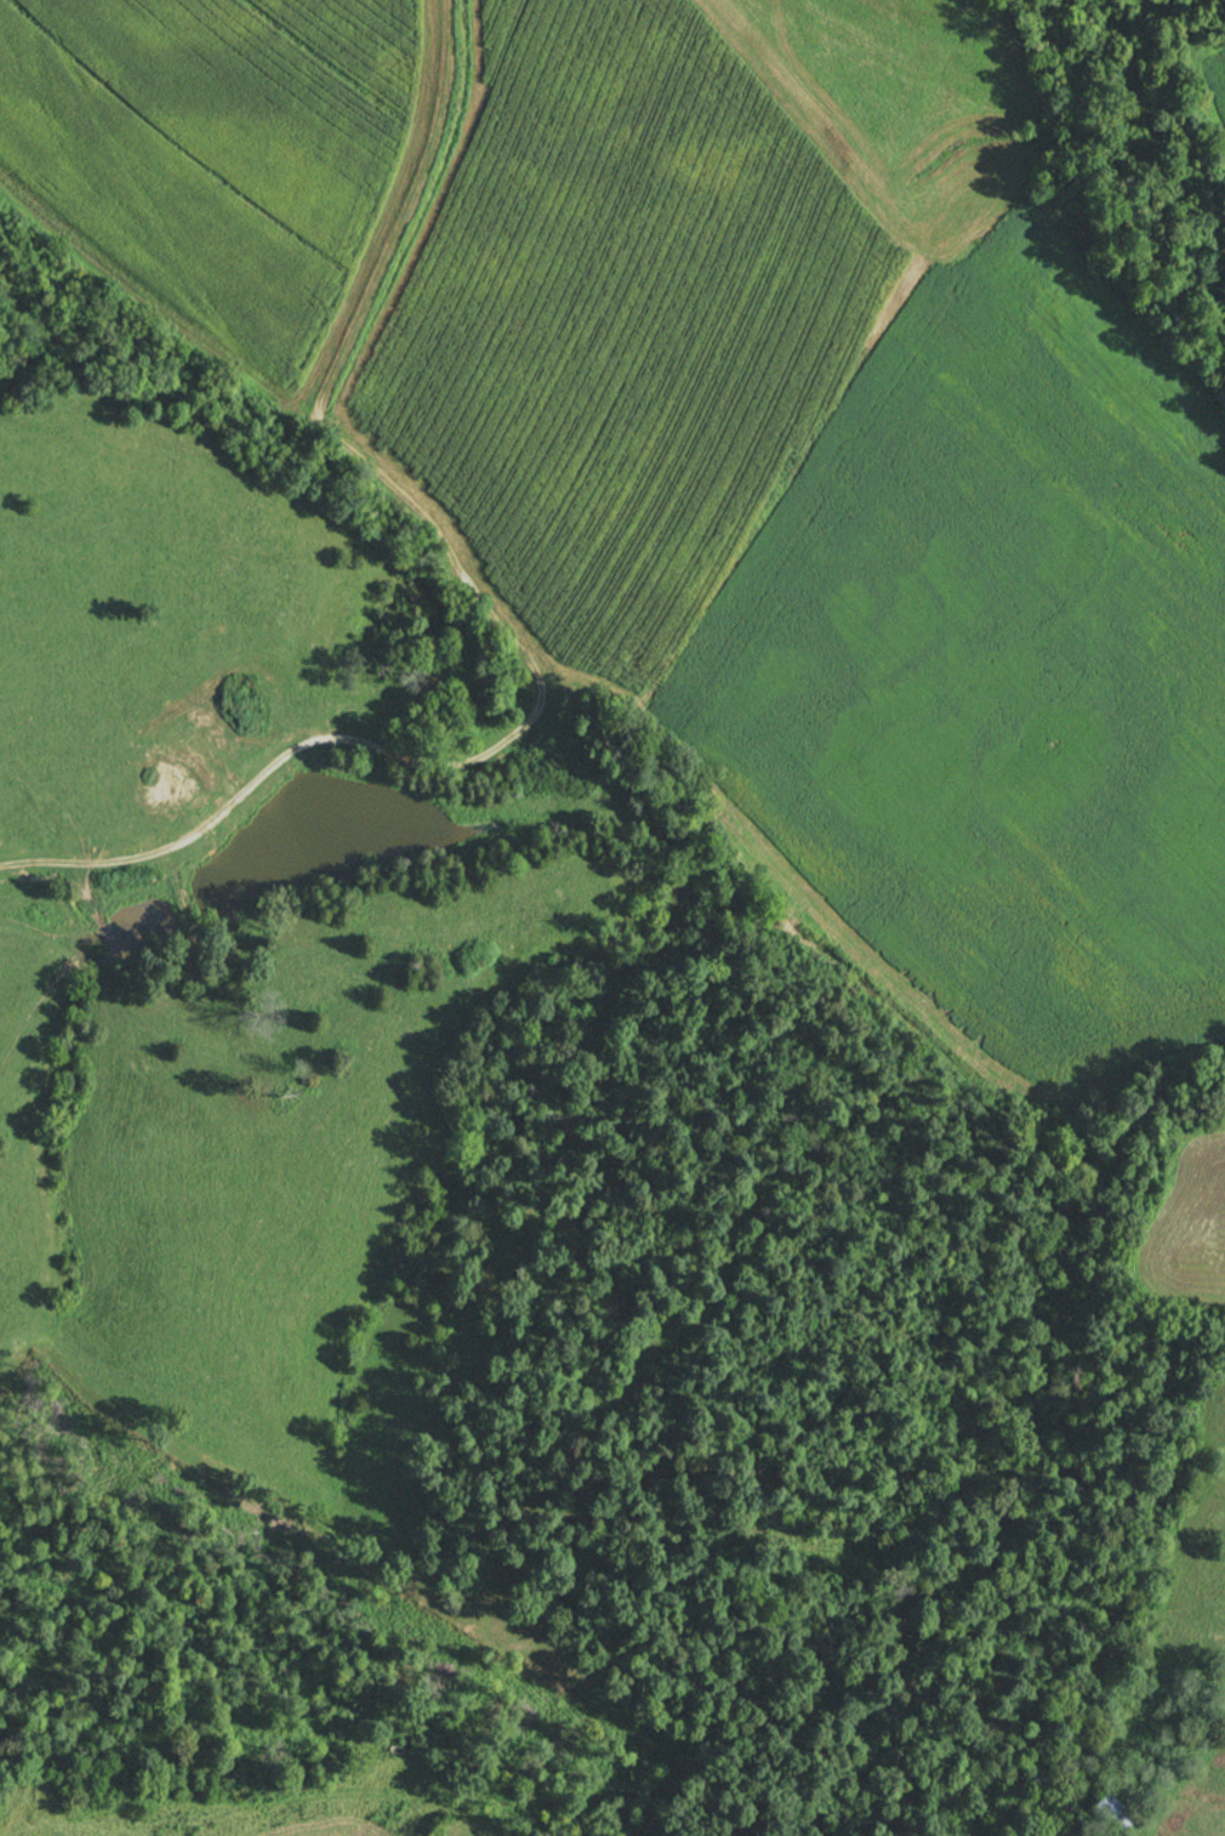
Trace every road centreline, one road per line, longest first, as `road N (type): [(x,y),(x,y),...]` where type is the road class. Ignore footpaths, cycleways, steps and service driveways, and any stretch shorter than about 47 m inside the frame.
road 1 (residential): [(0,871),(99,866),(182,847),(279,763),(329,741),(401,756),(431,771),(461,773),(494,762)]

